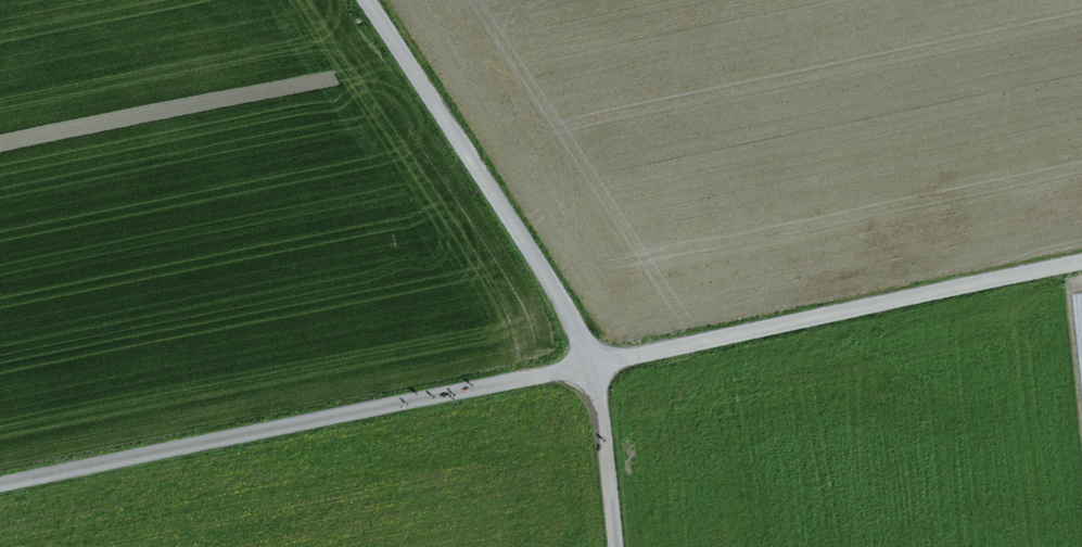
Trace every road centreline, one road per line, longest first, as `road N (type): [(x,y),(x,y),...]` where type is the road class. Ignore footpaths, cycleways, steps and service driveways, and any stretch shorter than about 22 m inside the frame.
road 1 (unclassified): [(0,485),(590,368)]
road 2 (unclassified): [(590,368),(1081,263)]
road 3 (residential): [(590,368),(571,318),(367,0)]
road 4 (unclassified): [(590,368),(615,546)]

